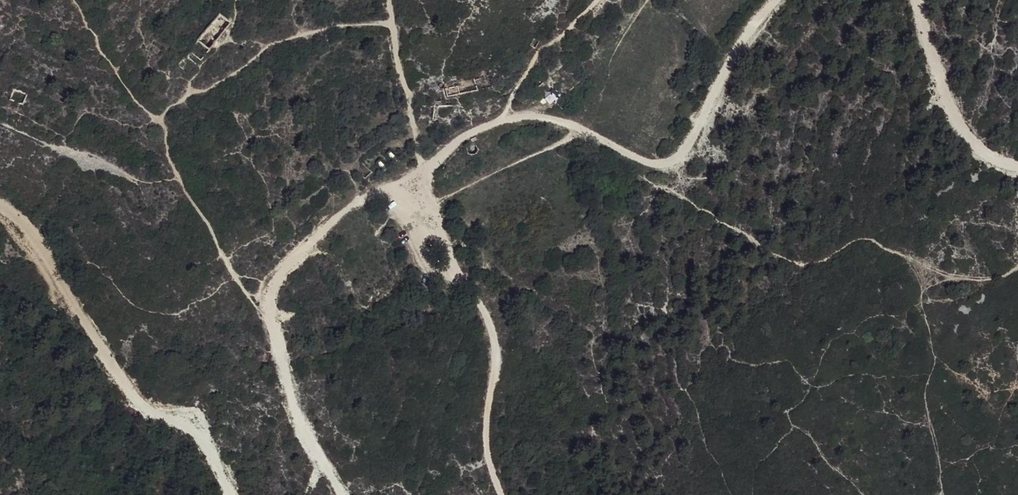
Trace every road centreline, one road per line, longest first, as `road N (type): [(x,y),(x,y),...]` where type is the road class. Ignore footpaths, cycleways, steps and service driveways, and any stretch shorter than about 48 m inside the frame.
road 1 (track): [(341,494),(289,391),(268,319),(272,282),(386,188),(503,119),(578,124),(661,162),(686,154),(742,44),(774,0)]
road 2 (track): [(0,207),(67,290),(142,407),(207,440),(232,494)]
road 3 (track): [(505,494),(495,404),(503,358),(483,299),(440,233),(424,170)]
road 4 (track): [(921,0),(930,64),(960,124),(988,153),(1017,163)]

